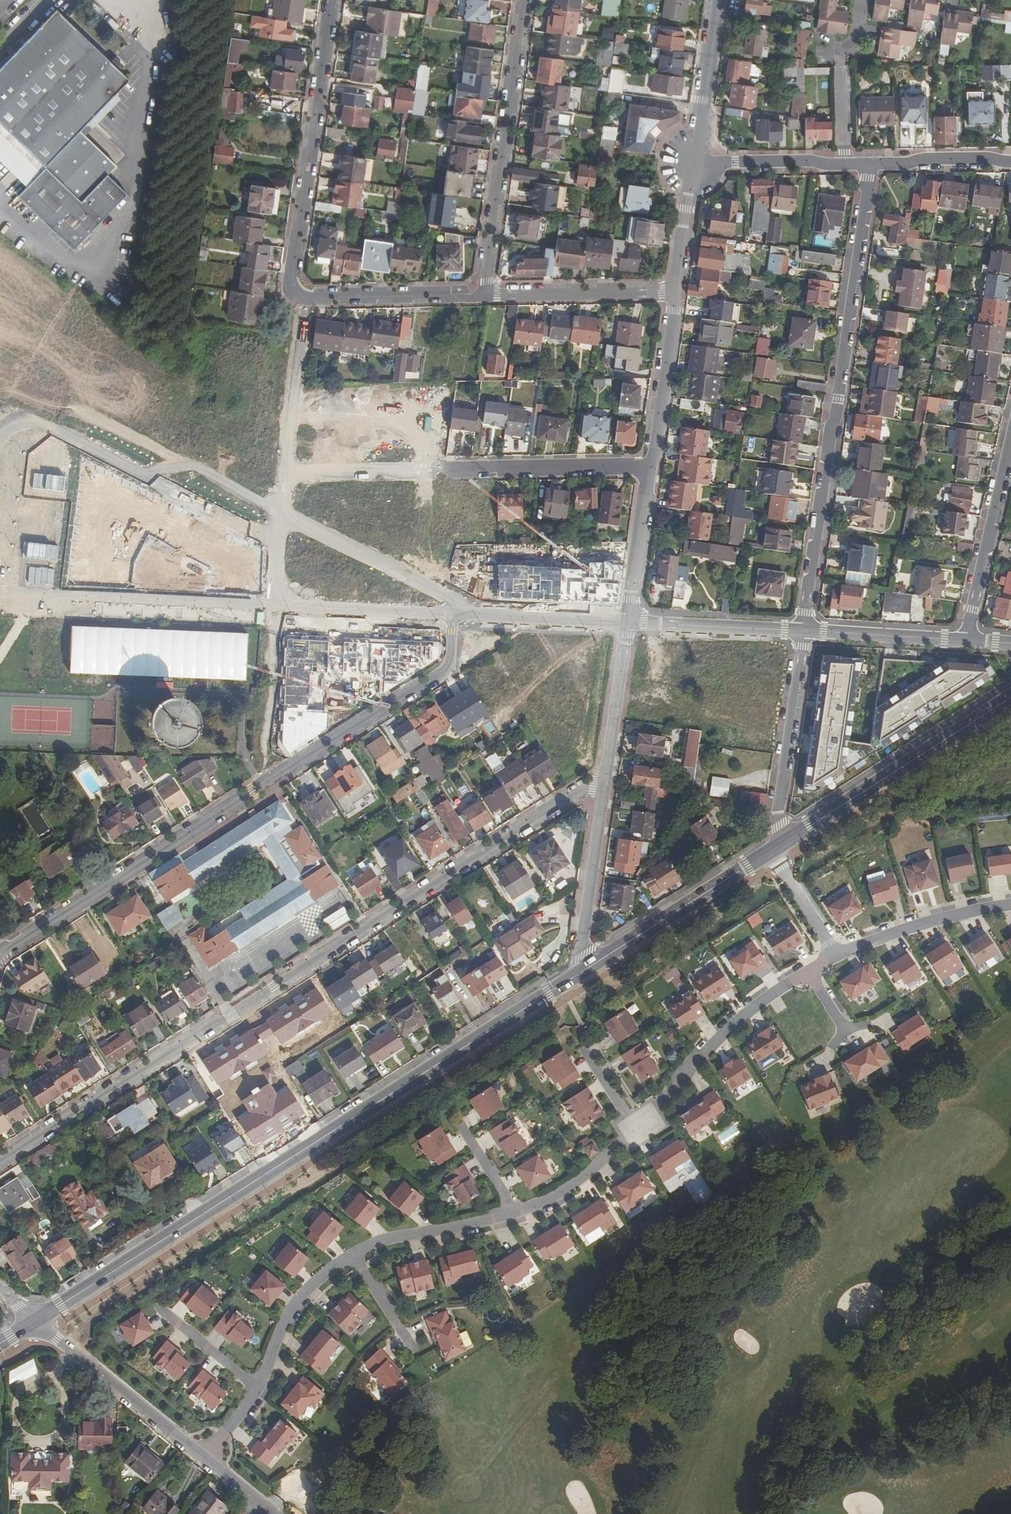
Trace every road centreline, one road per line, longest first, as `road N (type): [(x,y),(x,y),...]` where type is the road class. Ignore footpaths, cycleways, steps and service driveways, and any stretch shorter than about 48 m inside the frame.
road 1 (residential): [(607,776),(0,1162)]
road 2 (secondary): [(36,1322),(586,970)]
road 3 (residential): [(0,957),(444,671),(457,605)]
road 4 (residential): [(331,0),(292,279),(301,293),(317,296),(485,294)]
road 5 (residential): [(869,166),(805,628)]
road 6 (residential): [(285,515),(290,471),(652,462)]
road 7 (residential): [(0,435),(28,420),(140,474),(194,467),(285,515)]
road 8 (residential): [(485,294),(524,0)]
road 9 (residential): [(275,606),(0,590)]
road 10 (secondary): [(786,839),(1010,697)]
road 11 (residential): [(636,1129),(721,1035),(809,969)]
road 12 (secondary): [(586,970),(771,849)]
road 13 (residential): [(205,1459),(36,1322)]
road 14 (residential): [(805,628),(777,811),(786,839)]
road 15 (track): [(0,395),(82,410),(194,467)]
road 16 (residential): [(1010,443),(967,638)]
road 17 (residential): [(607,776),(586,970)]
road 18 (residential): [(285,515),(457,605)]
road 19 (residential): [(485,294),(675,289)]
road 20 (residential): [(457,605),(436,615),(275,606)]
road 21 (residential): [(835,955),(1010,904)]
road 22 (residential): [(629,617),(805,628)]
road 23 (residential): [(675,289),(652,462)]
road 24 (residential): [(457,605),(629,617)]
road 25 (residential): [(844,165),(841,55),(857,39),(863,0)]
road 26 (residential): [(257,1391),(286,1318),(315,1282),(353,1256)]
road 27 (residential): [(718,0),(694,165)]
road 28 (residential): [(353,1256),(510,1213)]
road 29 (residential): [(805,628),(967,638)]
road 30 (residential): [(629,617),(607,776)]
road 31 (residential): [(652,462),(629,617)]
road 32 (residential): [(510,1213),(561,1191),(636,1129)]
road 33 (residential): [(844,165),(694,165)]
road 34 (residential): [(1010,162),(869,166)]
road 35 (residential): [(694,165),(675,289)]
road 36 (residential): [(159,1313),(257,1391)]
road 37 (residential): [(835,955),(771,849)]

